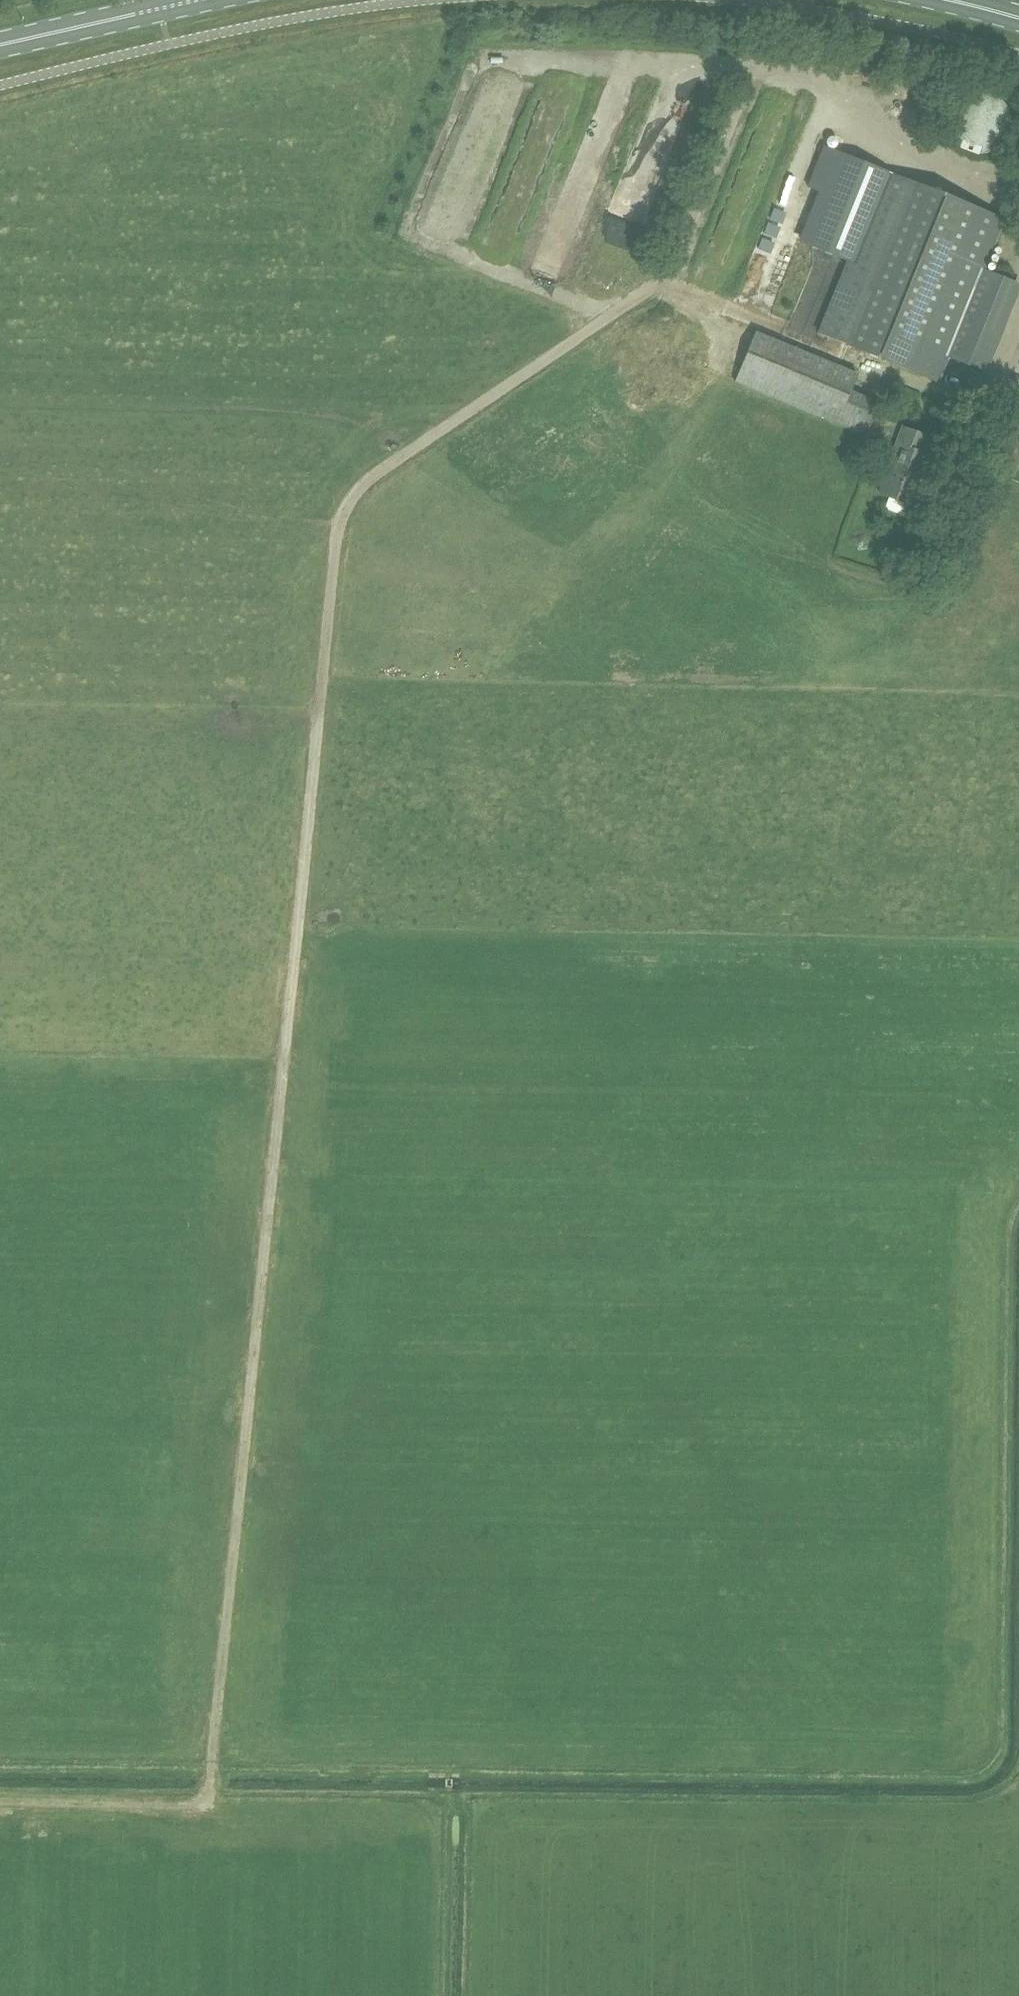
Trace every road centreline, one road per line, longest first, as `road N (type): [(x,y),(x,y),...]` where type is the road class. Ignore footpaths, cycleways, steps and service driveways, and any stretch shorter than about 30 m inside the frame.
road 1 (track): [(989,407),(671,285),(628,302),(342,493),(206,1796),(0,1797)]
road 2 (primary): [(194,0),(0,44)]

